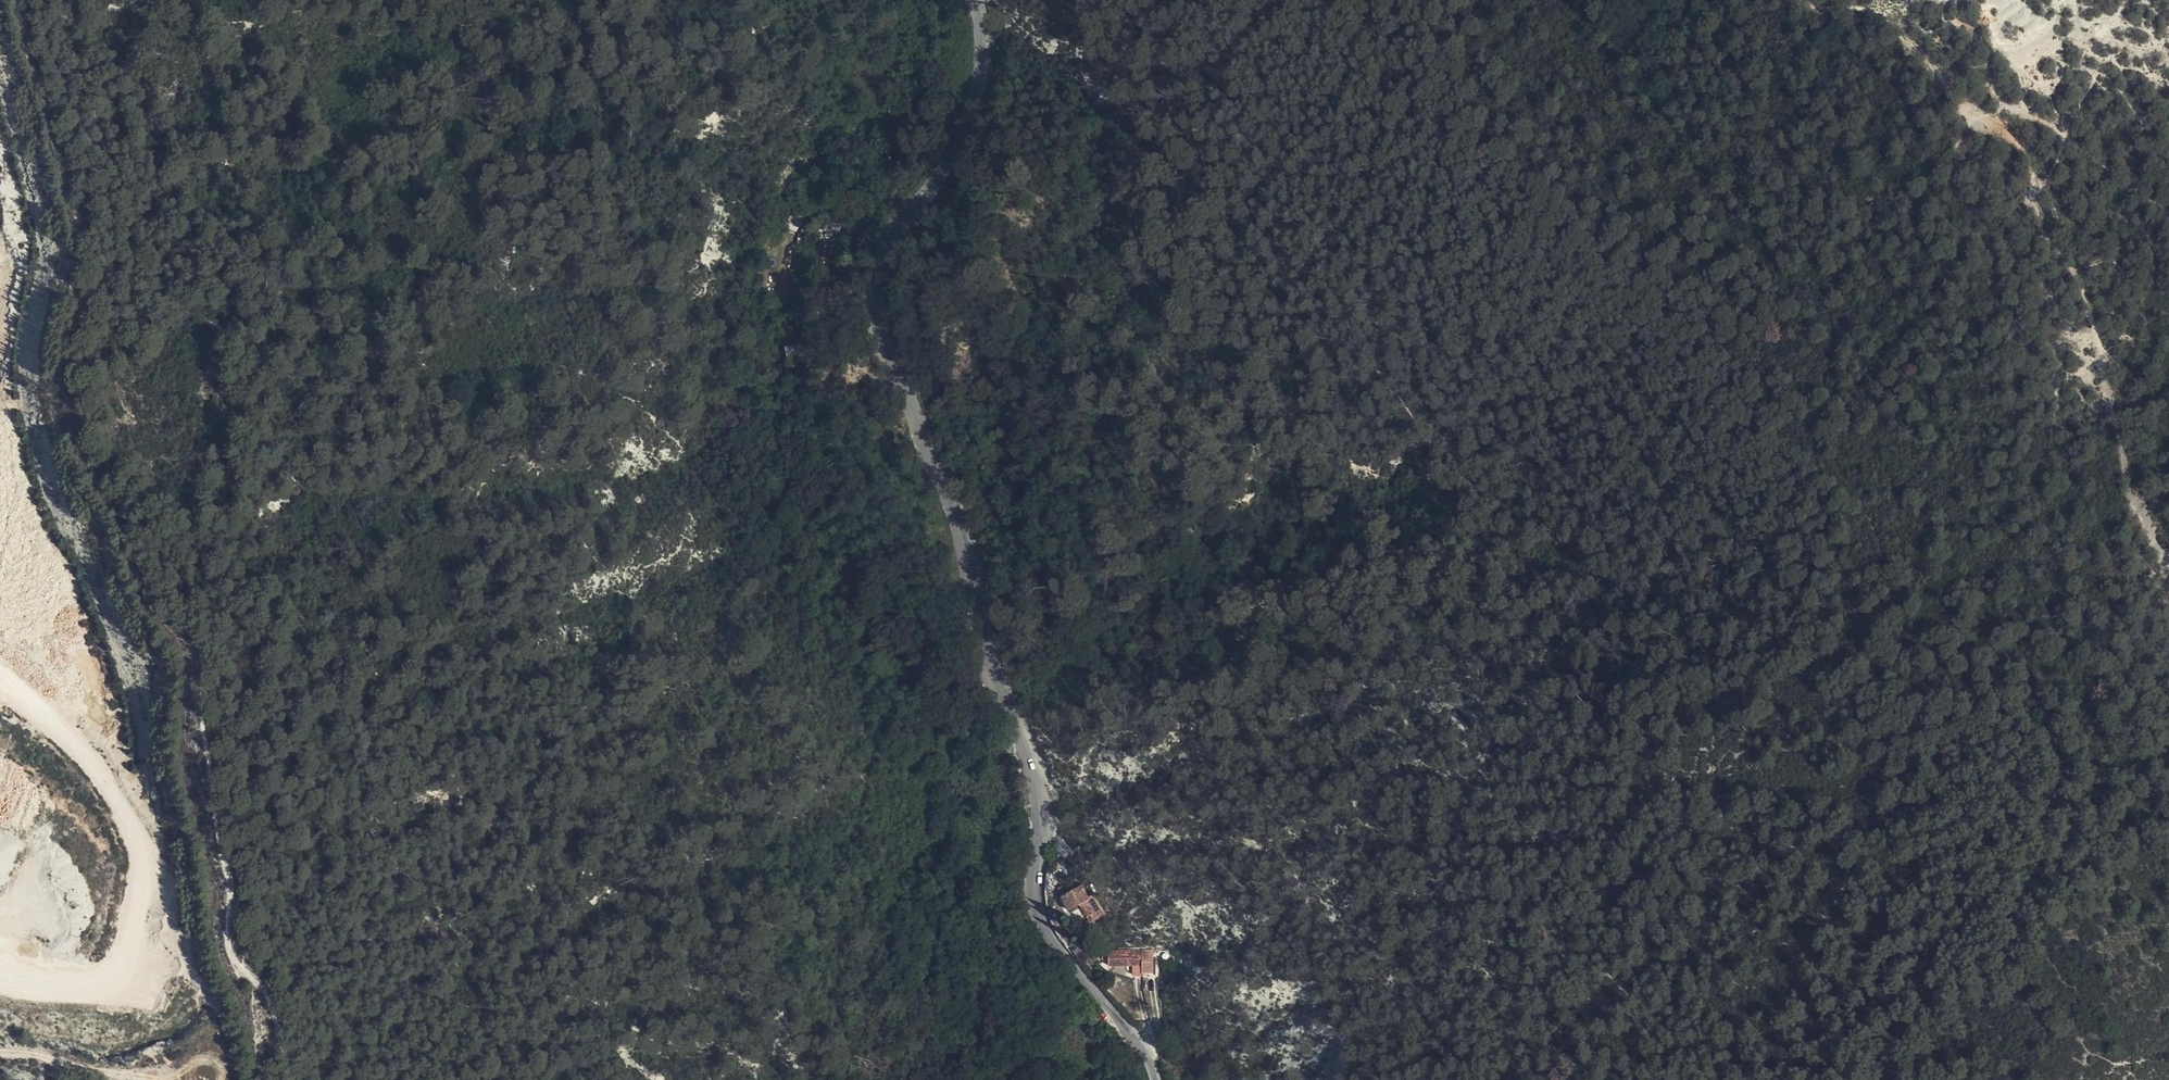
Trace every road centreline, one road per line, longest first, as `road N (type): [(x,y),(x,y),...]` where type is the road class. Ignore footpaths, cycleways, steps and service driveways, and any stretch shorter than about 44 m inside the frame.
road 1 (tertiary): [(1155,1079),(1043,921),(1034,794),(956,512),(883,341),(879,290),(893,234),(942,166),(966,114),(982,53),(976,0)]

